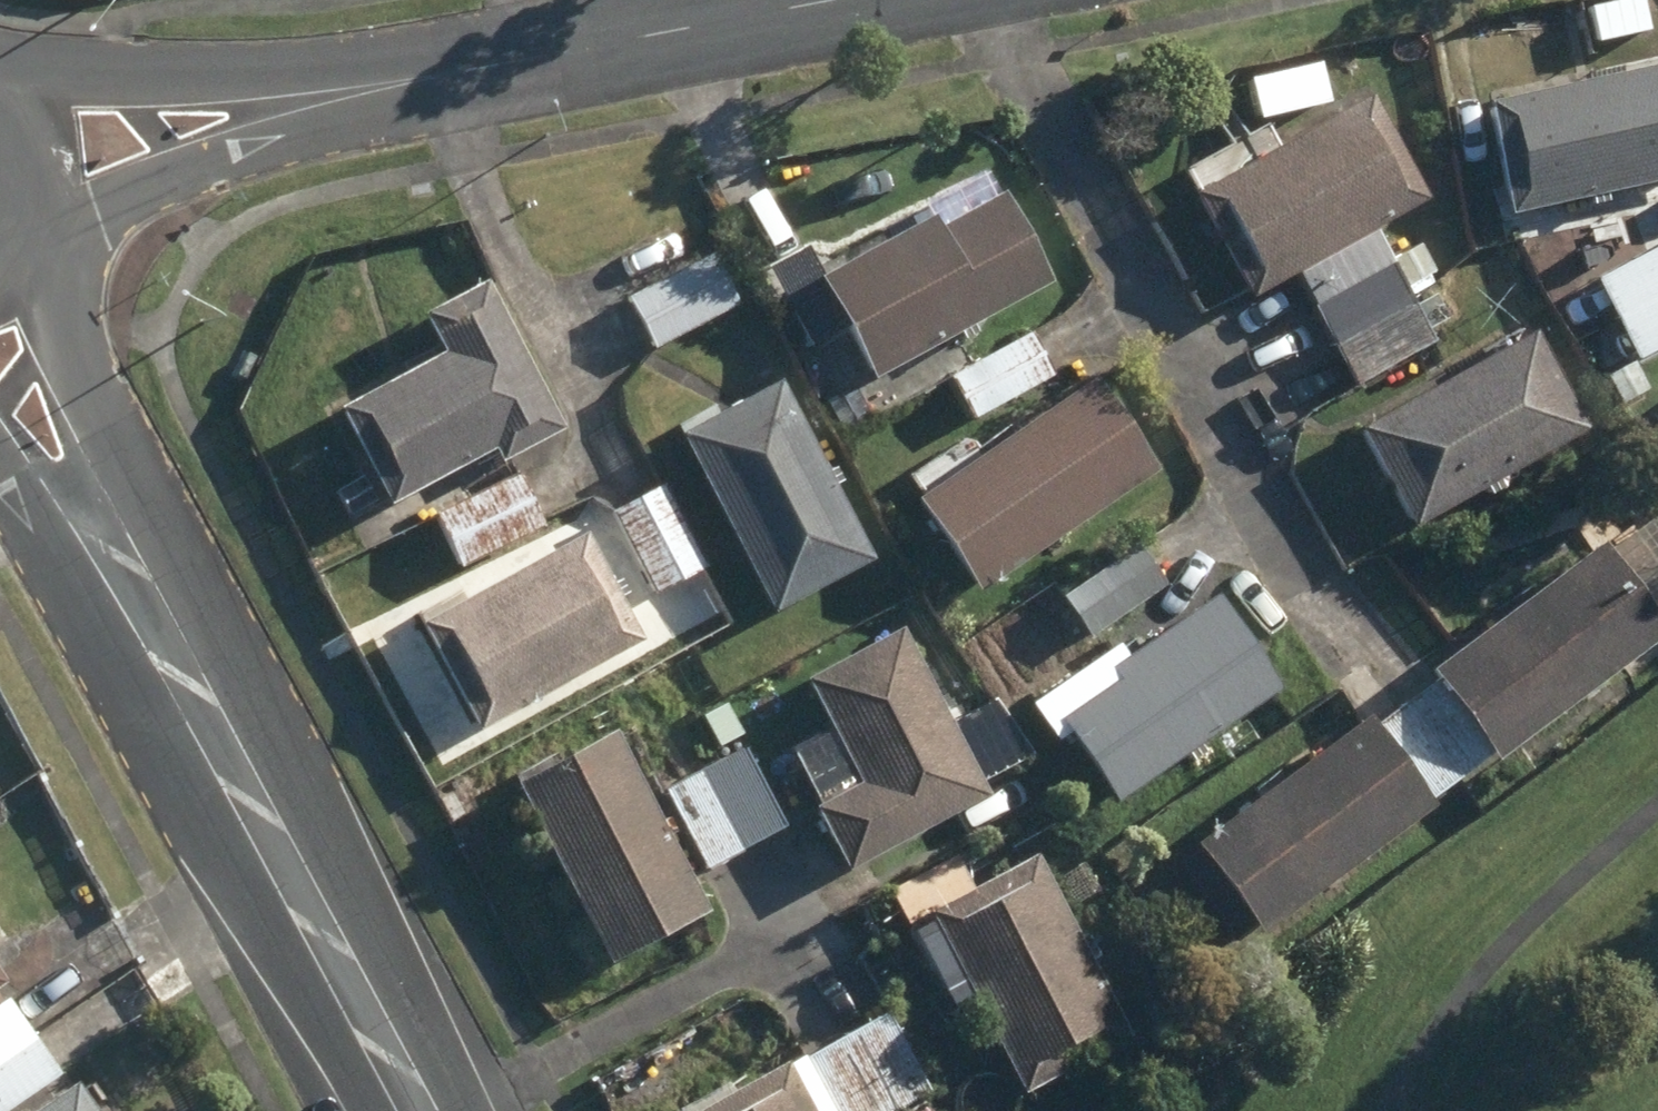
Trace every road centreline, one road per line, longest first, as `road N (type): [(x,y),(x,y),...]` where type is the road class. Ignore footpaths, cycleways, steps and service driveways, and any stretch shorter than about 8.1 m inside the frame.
road 1 (tertiary): [(406,1110),(95,554)]
road 2 (tertiary): [(382,87),(831,0)]
road 3 (tertiary): [(3,70),(382,87)]
road 4 (tertiary): [(382,87),(100,219),(39,206)]
road 5 (tertiary): [(23,247),(76,352),(95,554)]
road 6 (tertiary): [(3,70),(29,111),(42,158),(39,206)]
road 7 (tertiary): [(95,554),(0,463)]

